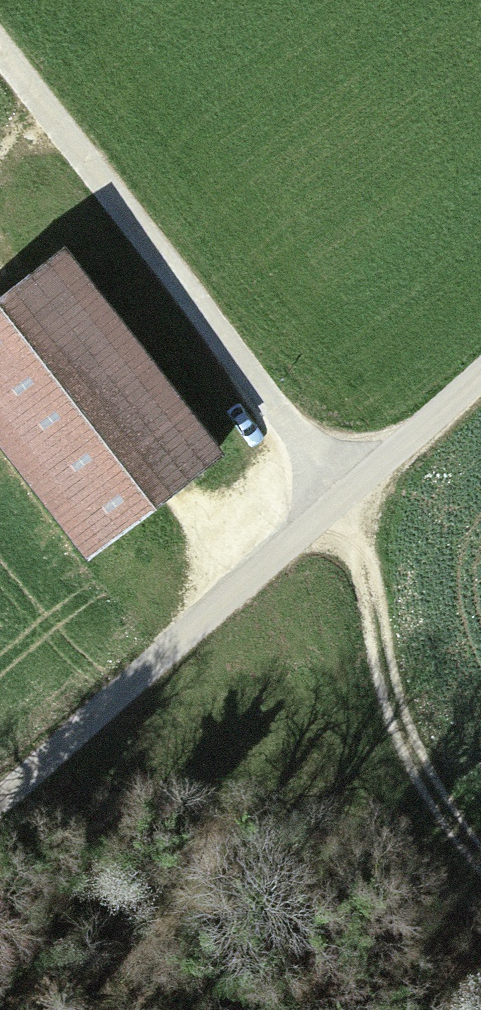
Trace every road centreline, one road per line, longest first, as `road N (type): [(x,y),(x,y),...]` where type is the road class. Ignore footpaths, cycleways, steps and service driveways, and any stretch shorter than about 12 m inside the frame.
road 1 (track): [(0,50),(343,498)]
road 2 (unclassified): [(343,498),(0,802)]
road 3 (track): [(480,856),(402,741),(359,535),(343,498)]
road 4 (unclassified): [(343,498),(480,372)]

